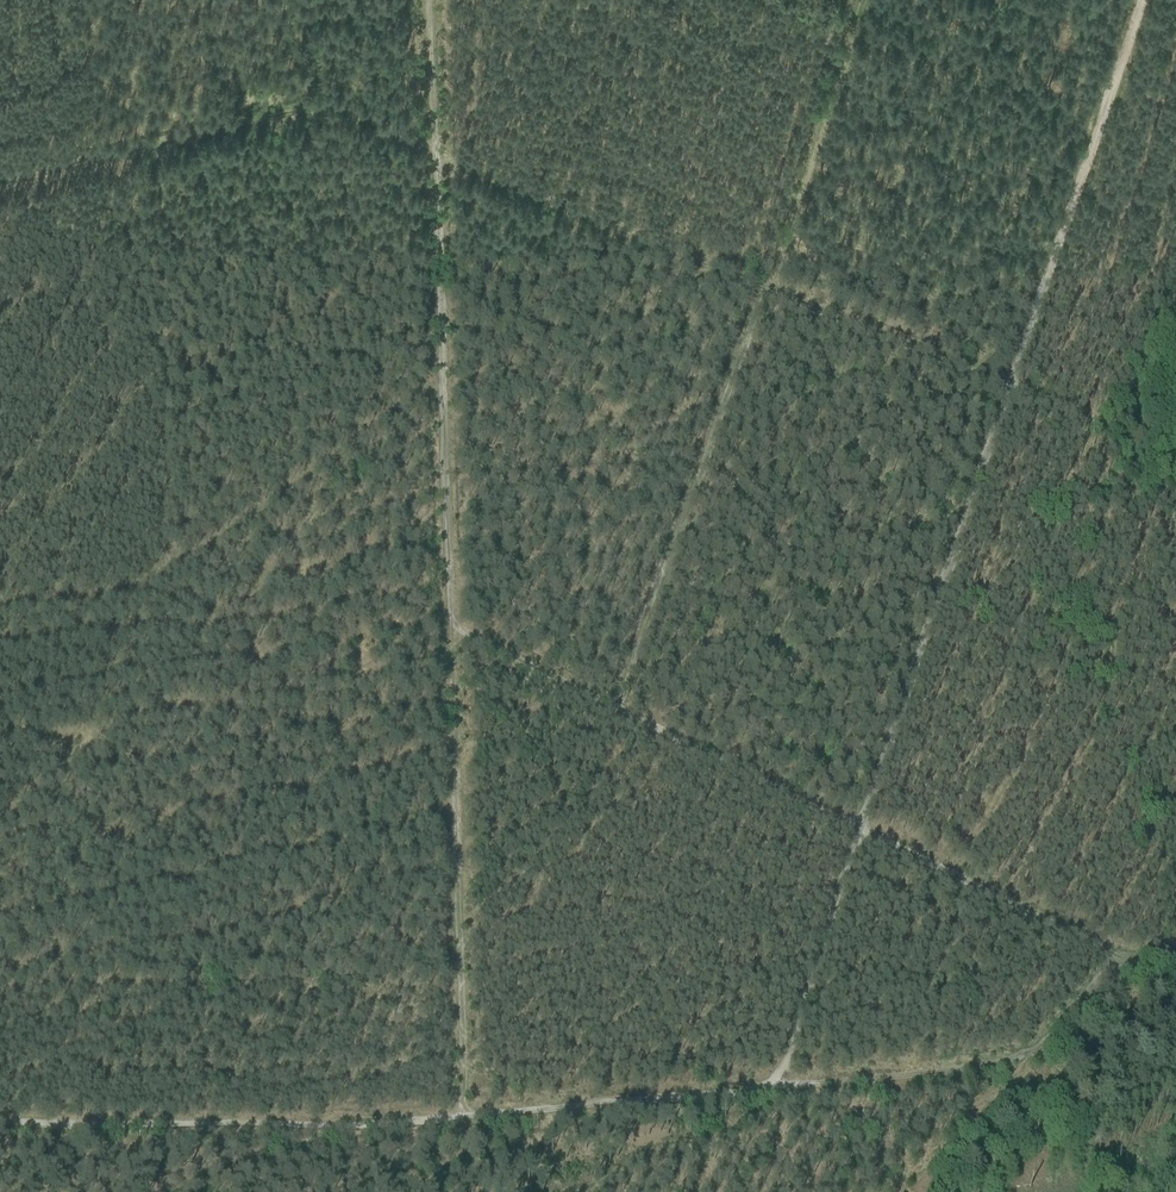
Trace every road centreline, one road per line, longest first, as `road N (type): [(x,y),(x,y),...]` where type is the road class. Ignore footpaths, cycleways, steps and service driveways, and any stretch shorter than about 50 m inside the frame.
road 1 (track): [(858,819),(452,637),(439,384),(119,594),(0,611)]
road 2 (track): [(1007,394),(762,284),(311,107),(0,180)]
road 3 (track): [(452,637),(463,1119)]
road 4 (track): [(858,819),(1007,394)]
road 5 (track): [(605,701),(762,284)]
road 6 (track): [(1140,0),(1028,355),(1007,394)]
road 7 (track): [(1125,955),(858,819)]
road 8 (track): [(774,1089),(858,819)]
road 9 (track): [(439,384),(427,147)]
road 10 (track): [(424,0),(427,147)]

